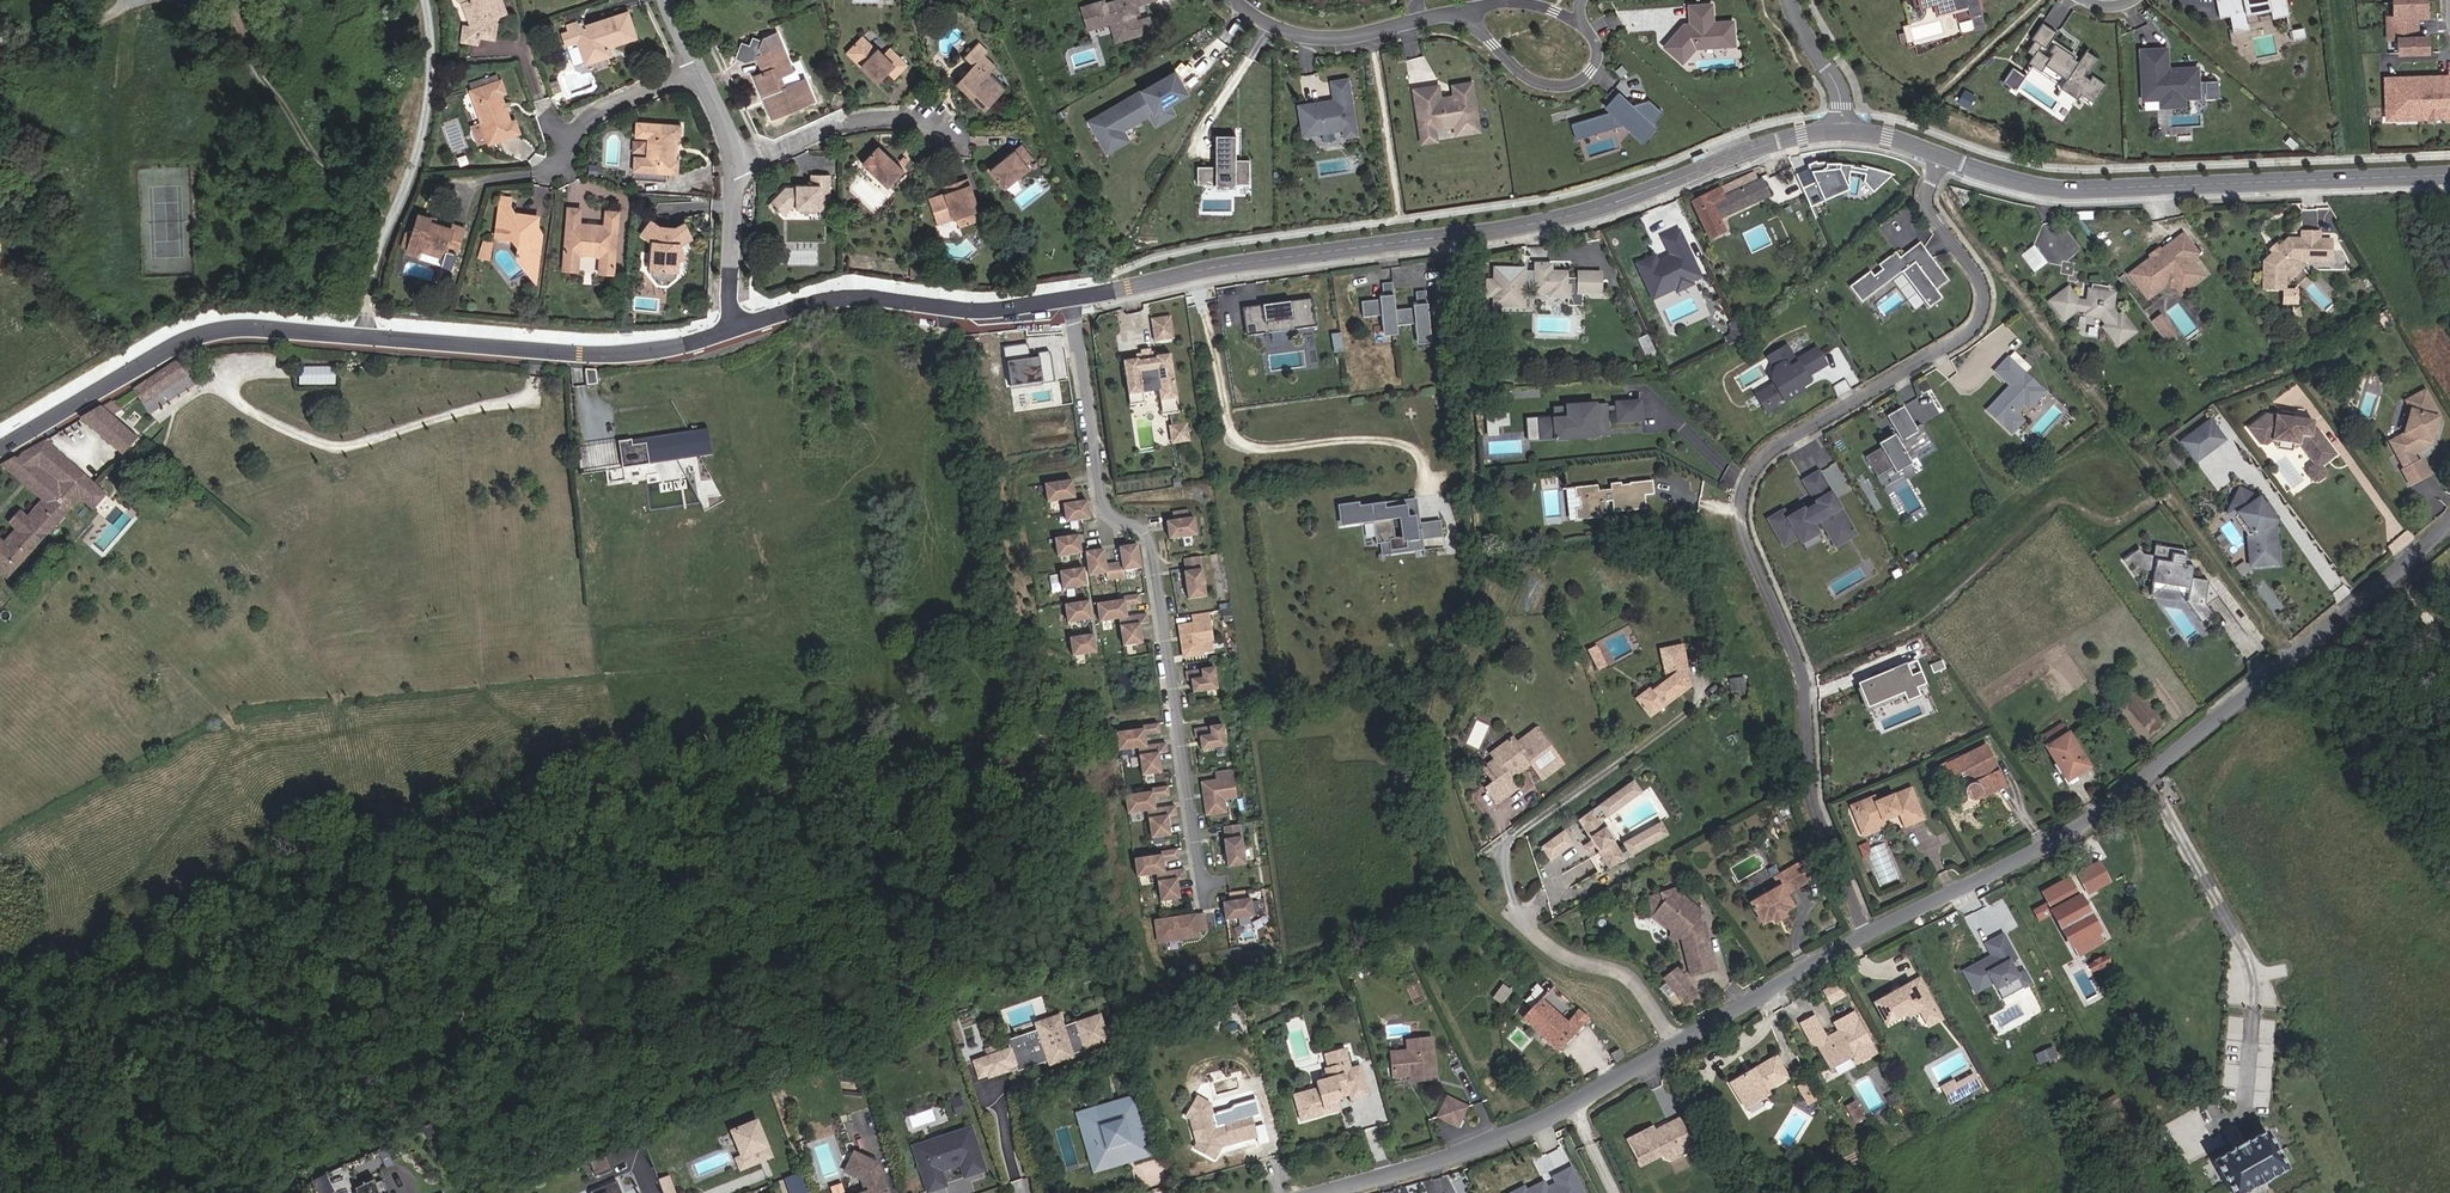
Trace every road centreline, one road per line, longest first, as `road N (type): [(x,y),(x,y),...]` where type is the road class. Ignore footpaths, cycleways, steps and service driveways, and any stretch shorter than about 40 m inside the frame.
road 1 (residential): [(1939,155),(1927,205),(1978,277),(1981,312),(1969,330),(1782,443),(1758,461),(1741,491),(1742,531),(1802,676),(1809,773),(1865,935)]
road 2 (unclassified): [(1070,299),(1237,265),(1519,227),(1587,211),(1768,144),(1842,132)]
road 3 (unclassified): [(0,445),(175,341),(226,325),(606,352),(671,346),(739,327)]
road 4 (residential): [(2449,518),(2351,612),(2085,823),(1865,935)]
road 5 (residential): [(1070,299),(1102,500),(1151,537),(1202,885)]
road 6 (unclassified): [(1939,155),(2014,181),(2072,188),(2449,175)]
road 7 (residential): [(1677,1043),(1562,1110),(1315,1192)]
road 8 (unclassified): [(739,327),(850,297),(971,308),(1070,299)]
road 9 (residential): [(1234,0),(1269,27),(1341,38),(1465,11)]
road 10 (residential): [(1865,935),(1677,1043)]
road 11 (residential): [(1465,11),(1507,61),(1549,85),(1582,79),(1595,64),(1595,42),(1577,23)]
road 12 (residential): [(938,129),(865,120),(736,168)]
road 13 (residential): [(1677,1043),(1657,998),(1627,969),(1553,946),(1532,915)]
road 14 (residential): [(558,166),(585,119),(696,72)]
road 15 (residential): [(739,327),(730,301),(736,168)]
road 16 (residential): [(1842,132),(1838,81),(1790,0)]

